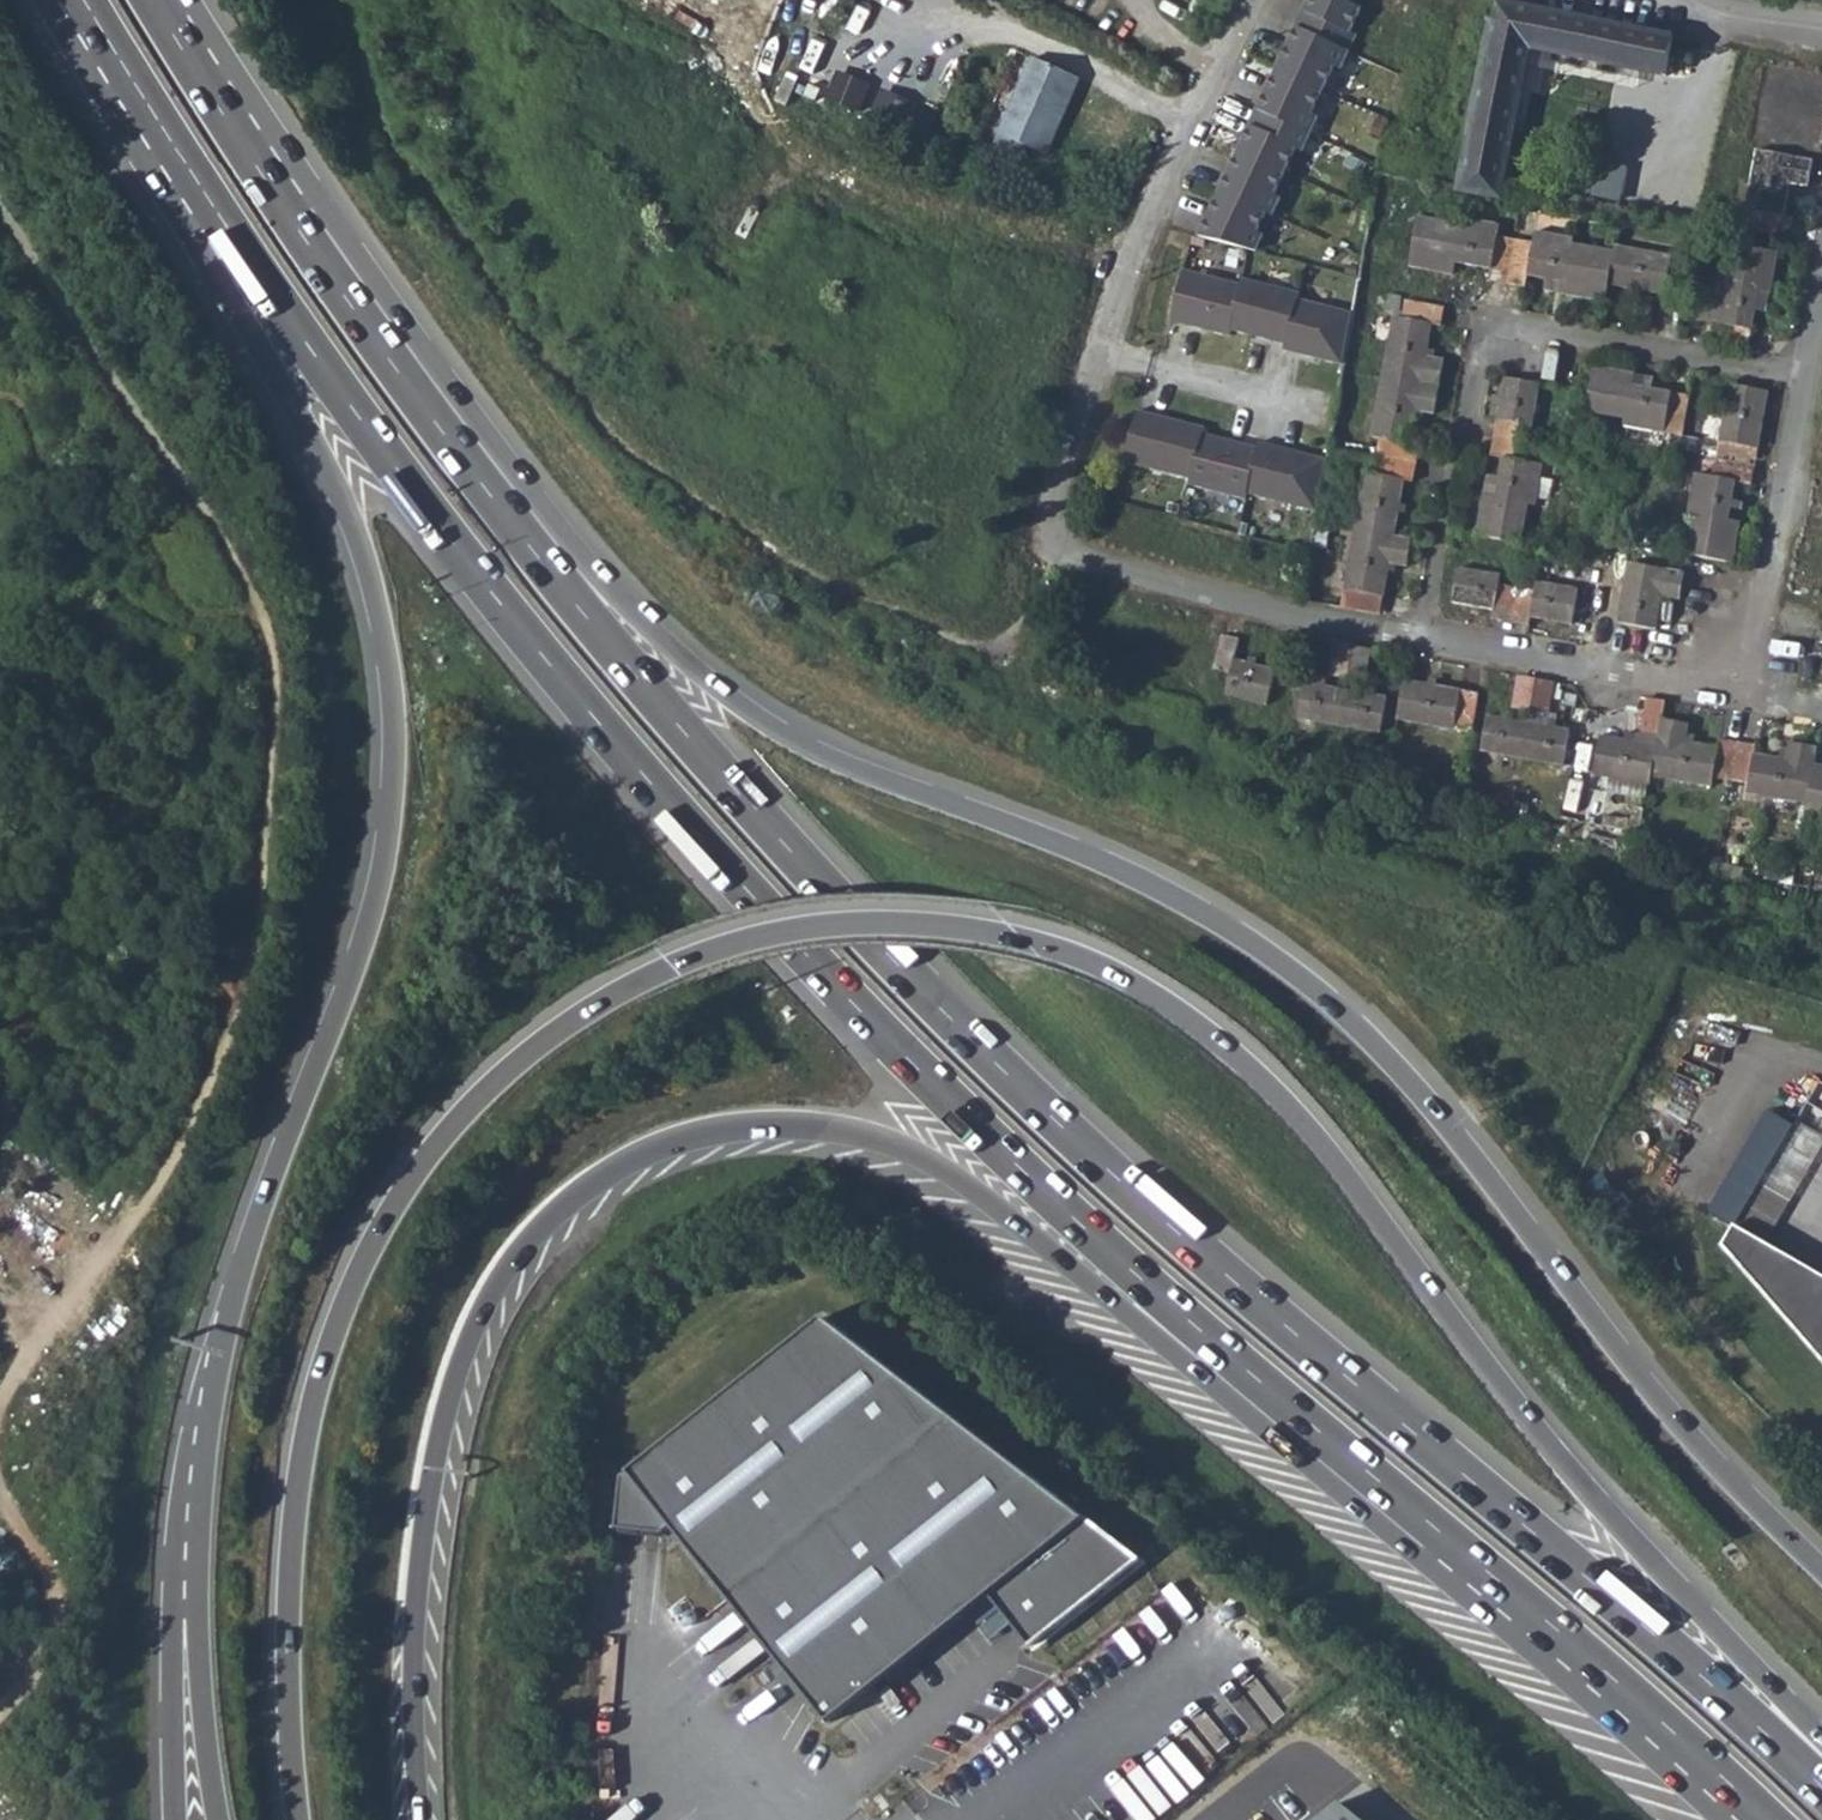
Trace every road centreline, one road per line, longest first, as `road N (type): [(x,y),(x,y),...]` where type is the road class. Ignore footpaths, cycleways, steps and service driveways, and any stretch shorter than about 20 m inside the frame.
road 1 (trunk): [(1821,1736),(1549,1450),(1336,1160),(1227,1048),(1151,993),(1073,954),(1000,934),(875,926),(777,936),(618,992),(503,1074),(418,1168),(348,1292),(305,1432),(288,1587),(297,1819)]
road 2 (trunk): [(1821,1788),(1614,1599),(1217,1265),(950,1019),(630,670),(525,541),(289,214)]
road 3 (trunk): [(1821,1569),(1682,1426),(1472,1152),(1342,1013),(1221,923),(1102,859),(788,739),(707,683),(639,625),(566,536),(337,227),(289,214)]
road 4 (trunk): [(213,206),(447,536),(746,890),(1024,1173),(1451,1554)]
road 5 (trunk): [(410,1819),(404,1695),(413,1552),(442,1397),(471,1318),(509,1256),(562,1203),(636,1153),(695,1130),(824,1126),(902,1148),(987,1201),(1408,1549),(1451,1554)]
road 6 (trunk): [(213,206),(214,266),(360,544),(393,716),(383,860),(367,923),(257,1216),(216,1355),(188,1517)]
road 7 (residential): [(1420,640),(1480,322),(1802,380)]
road 8 (trunk): [(1451,1554),(1750,1819)]
road 9 (residential): [(1038,546),(1300,619),(1420,640)]
road 10 (residential): [(1100,351),(1137,244),(1252,0)]
road 11 (residential): [(1420,640),(1744,698)]
road 12 (residential): [(1744,698),(1802,380)]
road 13 (trunk): [(188,1517),(221,1819)]
road 14 (trunk): [(188,1517),(173,1687),(177,1819)]
road 15 (trunk): [(289,214),(154,0)]
road 16 (trunk): [(85,0),(213,206)]
road 17 (residential): [(1100,351),(1331,411)]
road 18 (residential): [(1038,546),(1100,351)]

